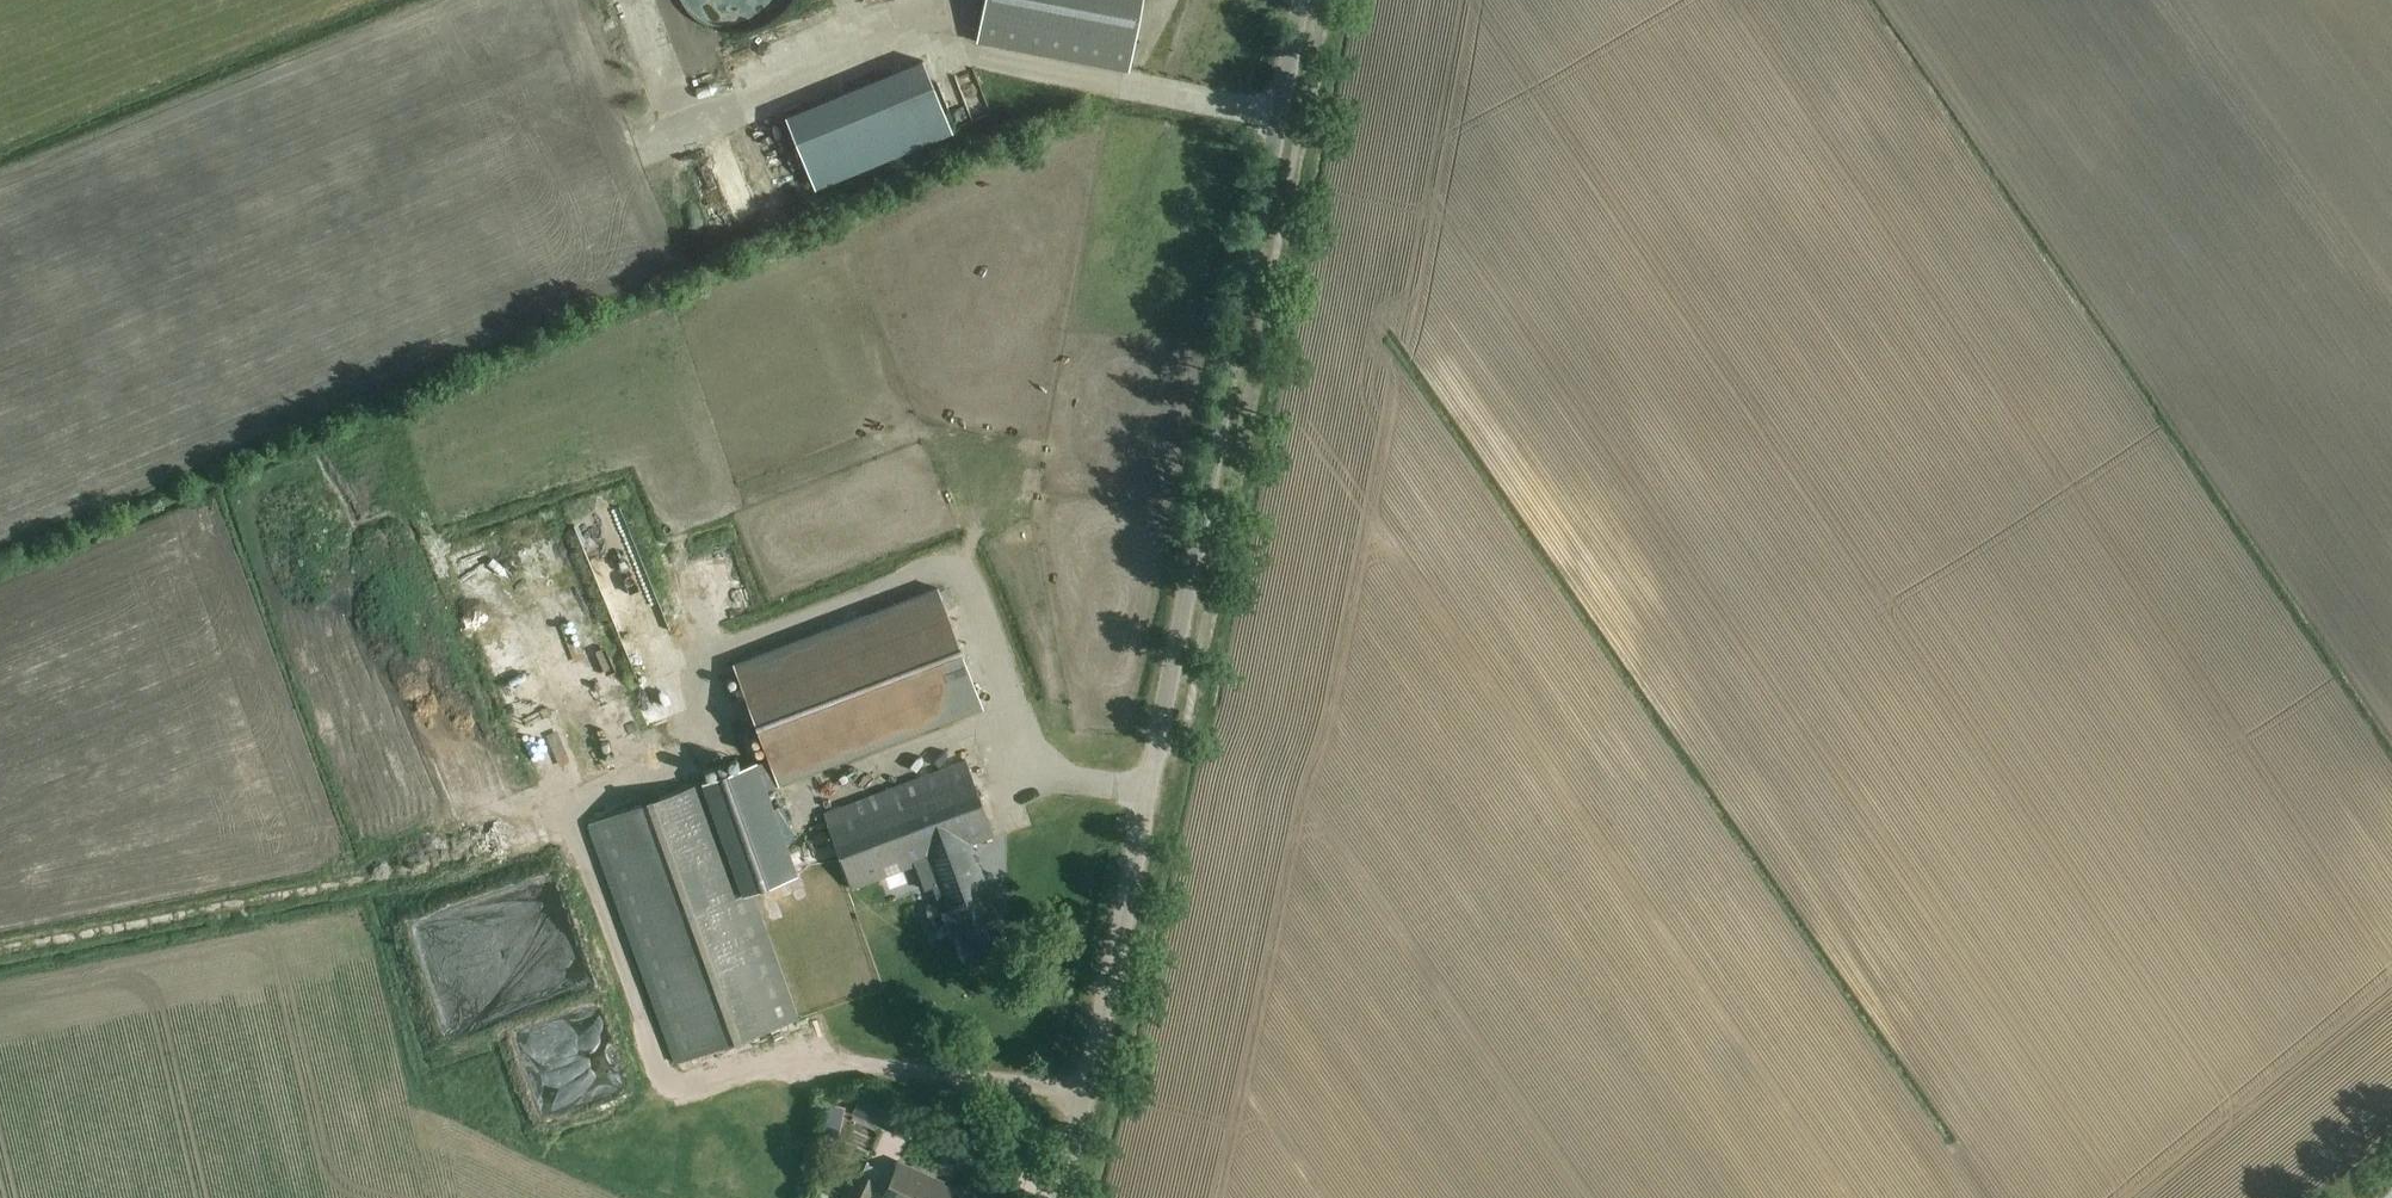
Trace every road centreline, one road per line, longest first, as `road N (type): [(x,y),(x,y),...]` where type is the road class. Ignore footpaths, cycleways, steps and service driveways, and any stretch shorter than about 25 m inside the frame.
road 1 (unclassified): [(1058,1197),(1157,750),(1301,0)]

